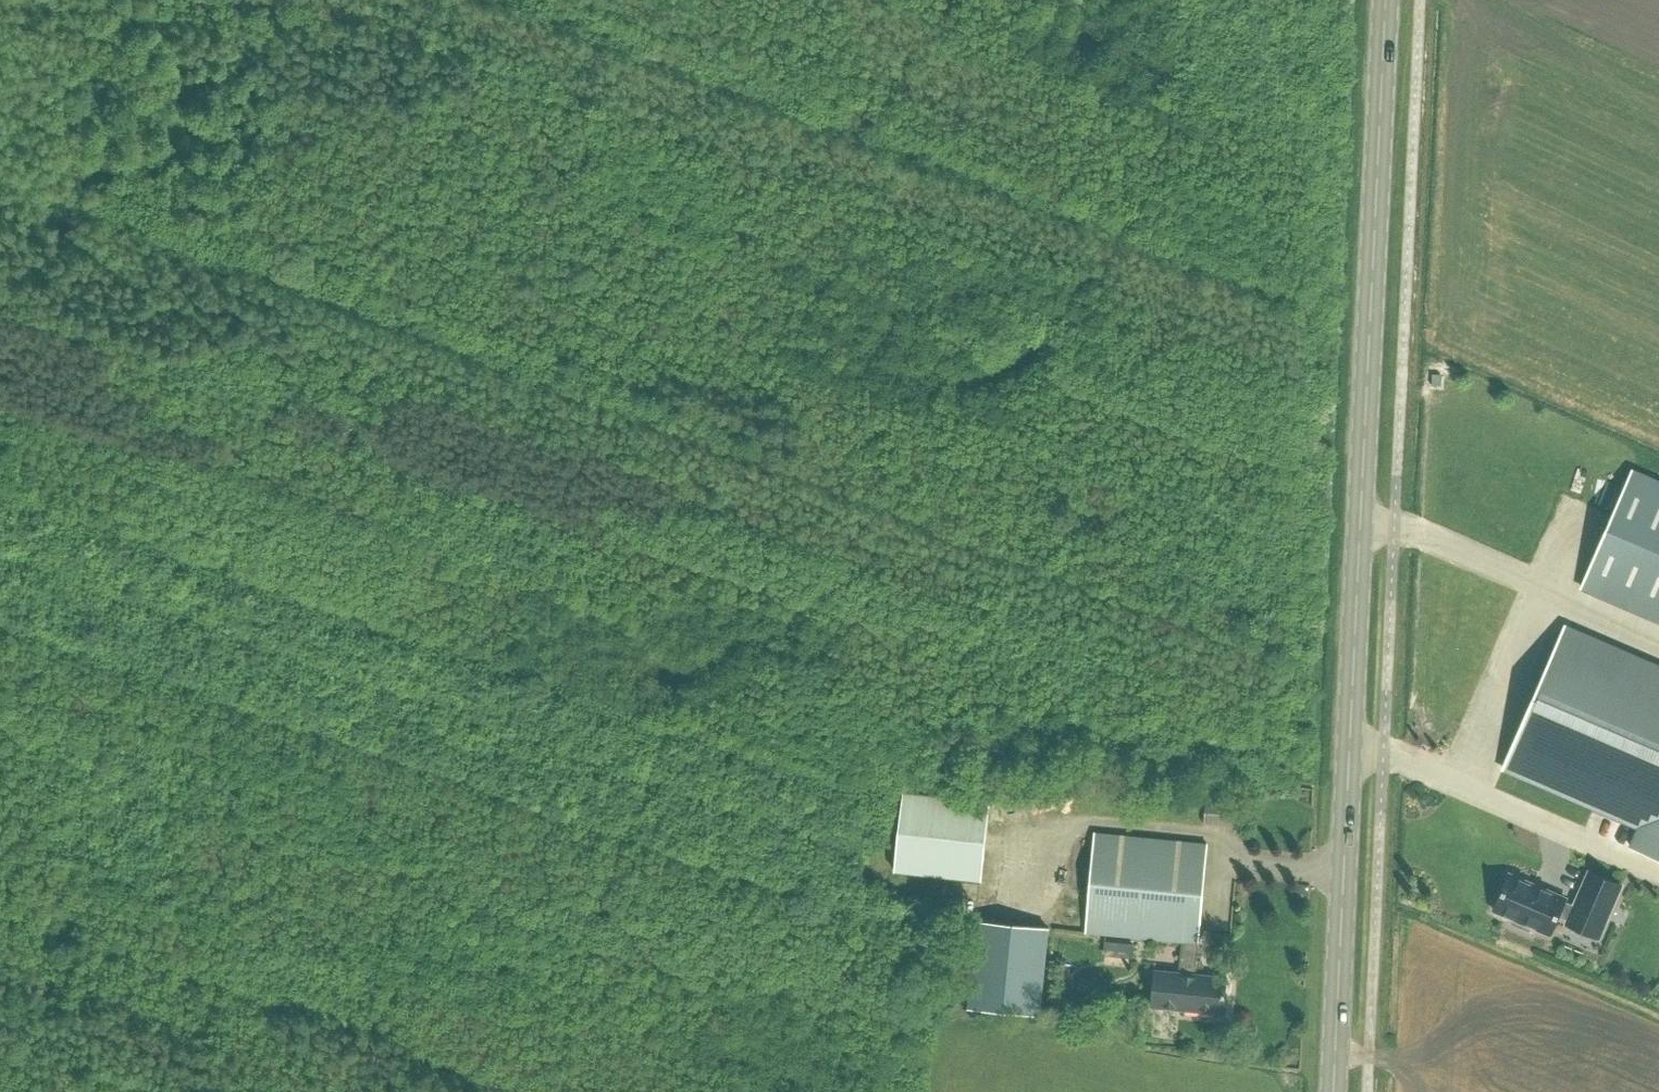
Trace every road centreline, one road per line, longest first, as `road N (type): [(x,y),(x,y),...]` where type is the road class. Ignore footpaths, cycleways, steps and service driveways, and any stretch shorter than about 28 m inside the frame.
road 1 (primary): [(1333,1091),(1386,0)]

